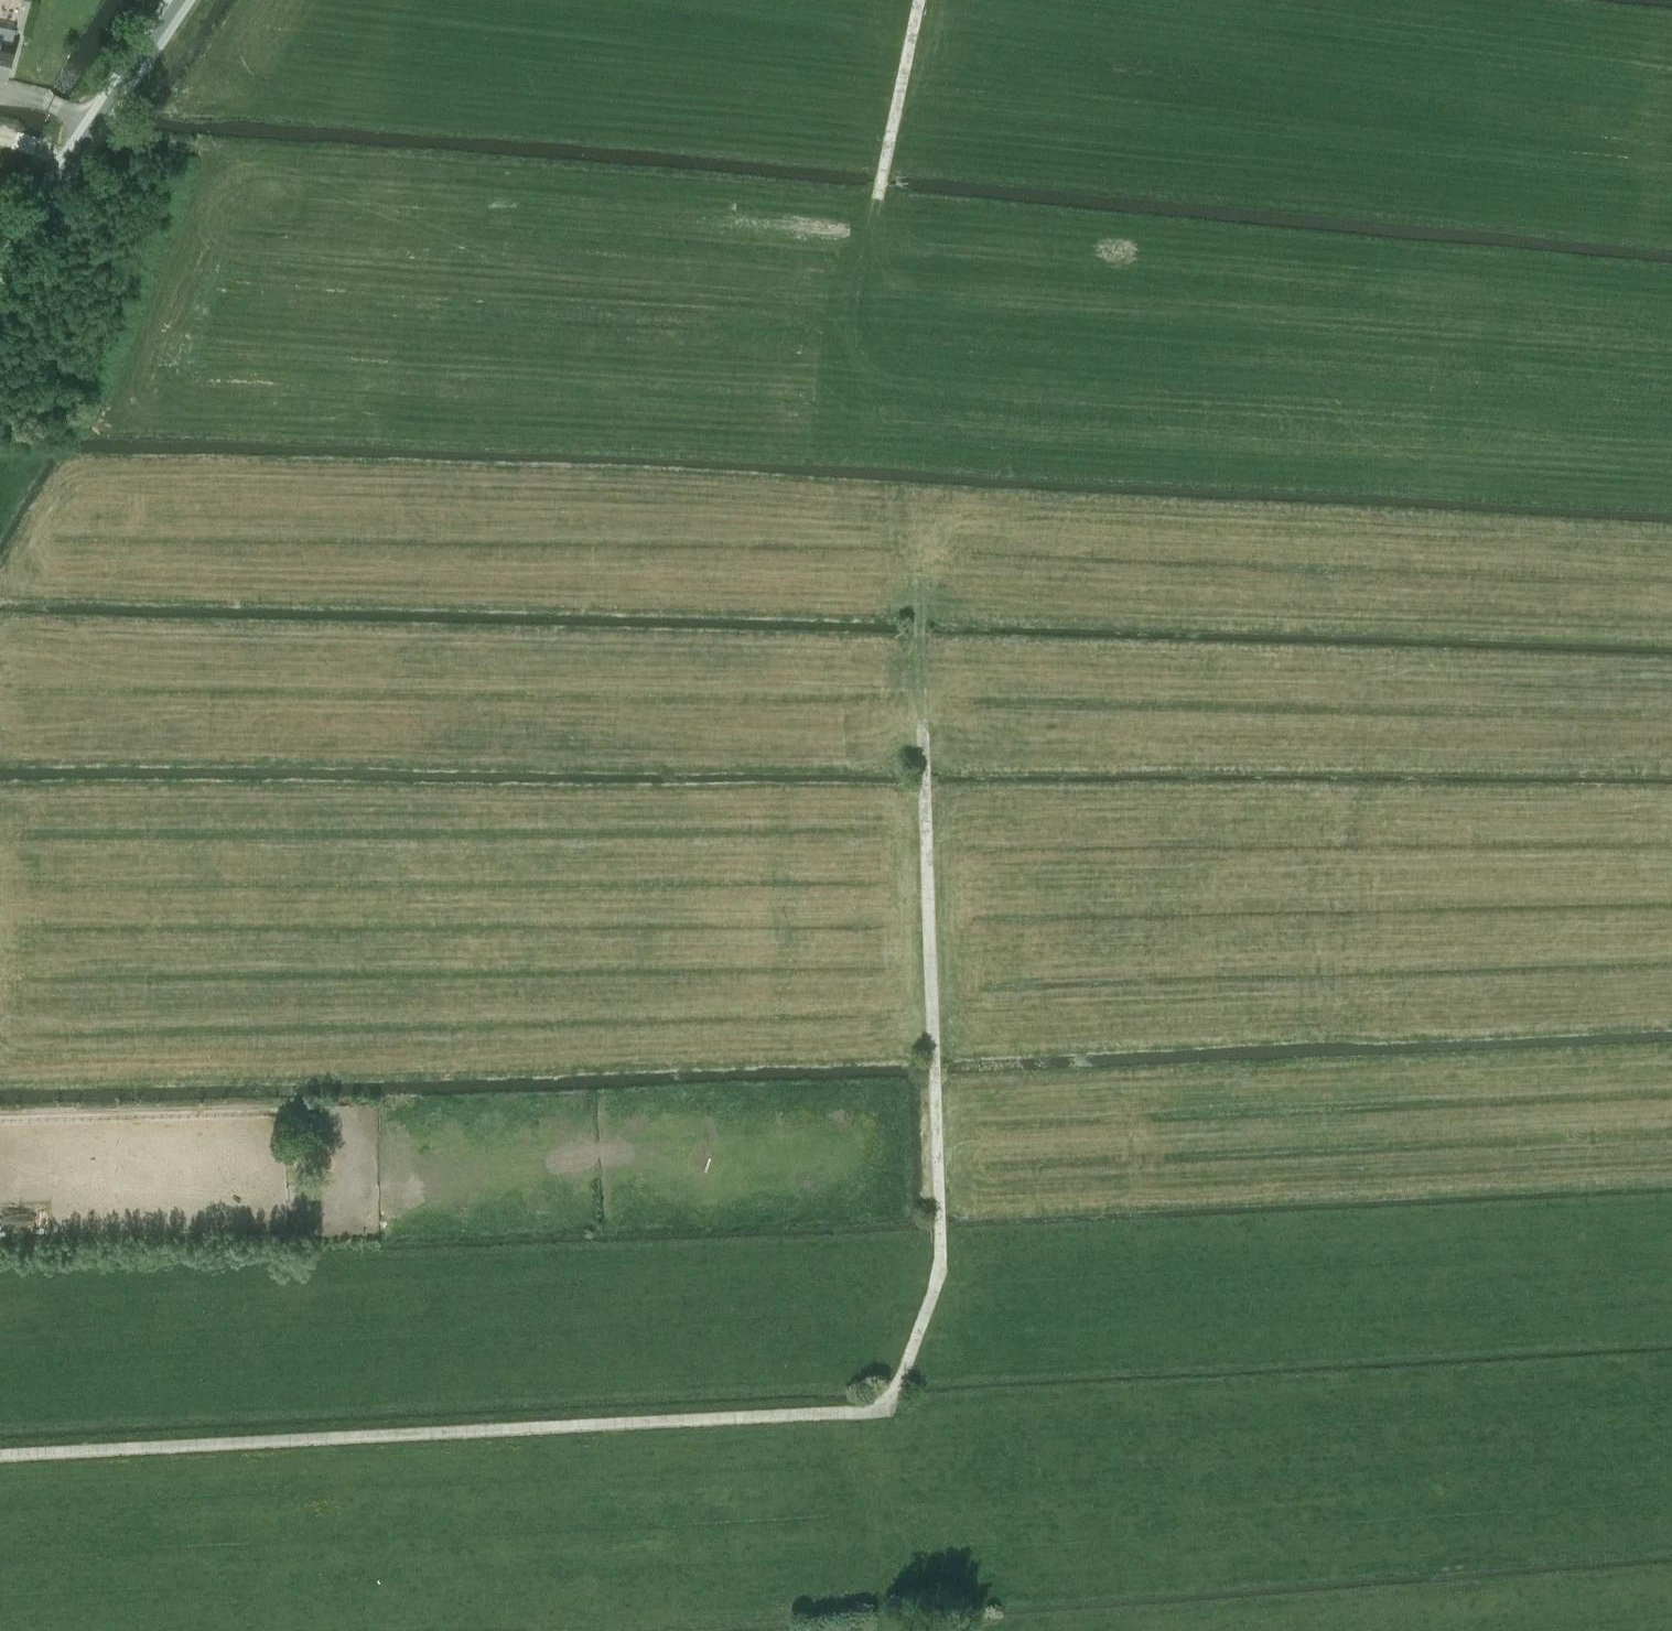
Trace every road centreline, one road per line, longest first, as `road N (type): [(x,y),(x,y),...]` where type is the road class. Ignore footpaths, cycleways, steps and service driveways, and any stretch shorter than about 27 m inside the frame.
road 1 (track): [(919,595),(939,1275),(884,1398),(848,1407),(0,1455)]
road 2 (track): [(920,0),(853,358)]
road 3 (secondary): [(0,266),(178,0)]
road 4 (track): [(848,1407),(866,1468),(894,1630)]

